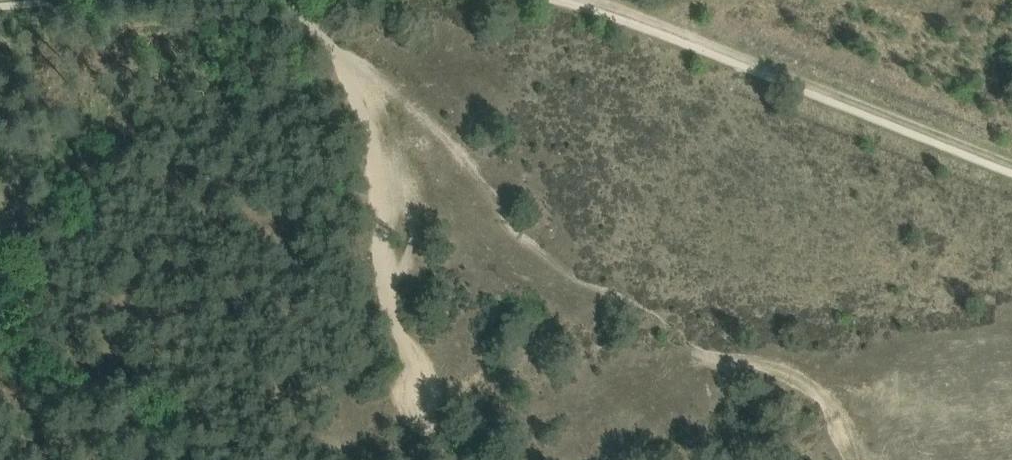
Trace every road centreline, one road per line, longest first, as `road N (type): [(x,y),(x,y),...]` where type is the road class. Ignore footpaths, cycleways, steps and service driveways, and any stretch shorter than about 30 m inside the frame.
road 1 (track): [(1011,148),(600,0)]

